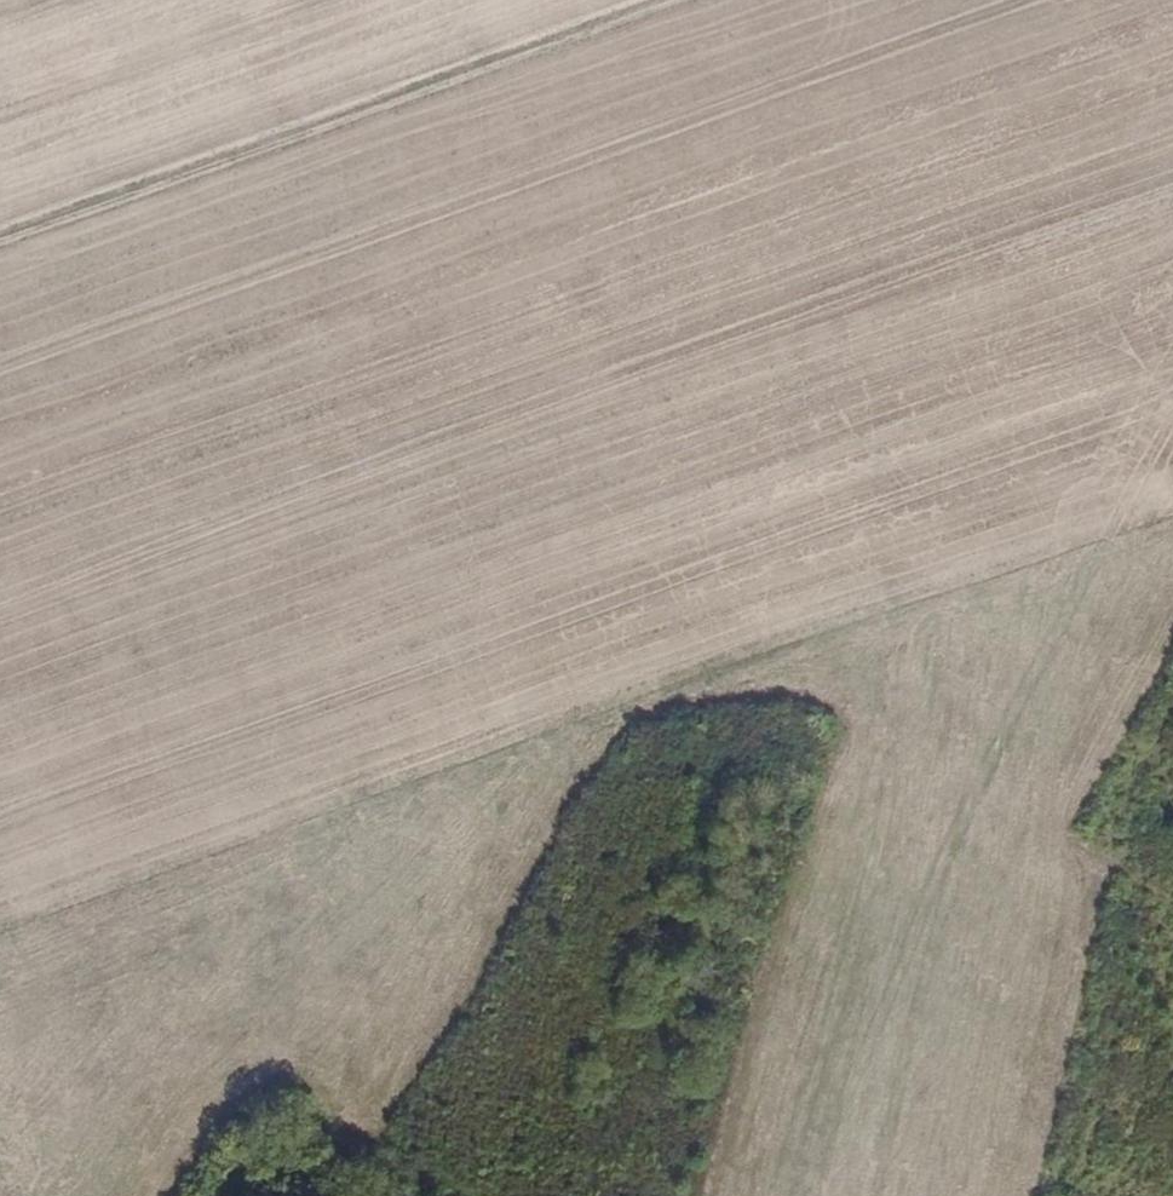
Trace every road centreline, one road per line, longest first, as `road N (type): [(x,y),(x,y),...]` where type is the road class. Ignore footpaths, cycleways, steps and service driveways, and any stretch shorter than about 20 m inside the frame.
road 1 (track): [(0,250),(707,0)]

